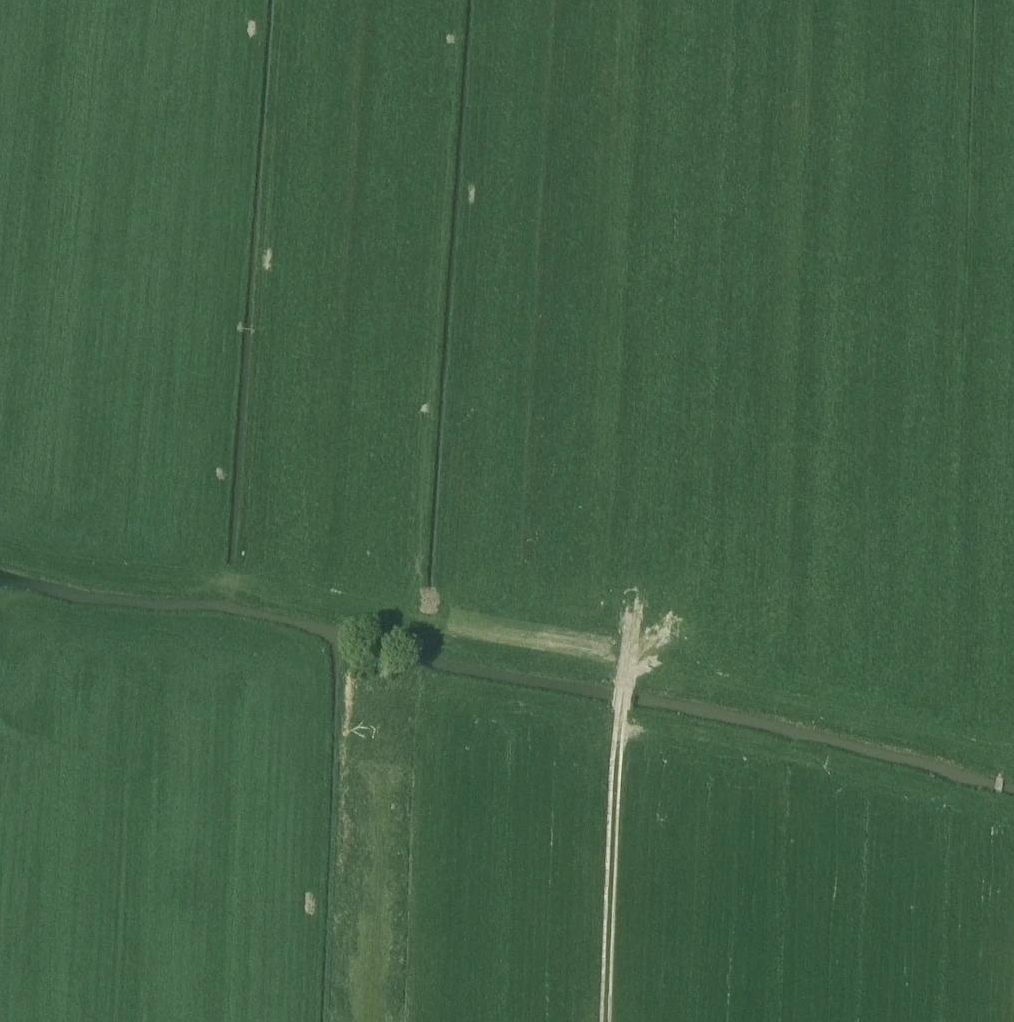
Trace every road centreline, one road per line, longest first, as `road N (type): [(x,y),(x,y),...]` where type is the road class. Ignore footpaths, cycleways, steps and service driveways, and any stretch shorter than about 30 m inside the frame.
road 1 (track): [(609,1021),(627,654),(1013,760)]
road 2 (track): [(627,654),(488,645),(236,584)]

